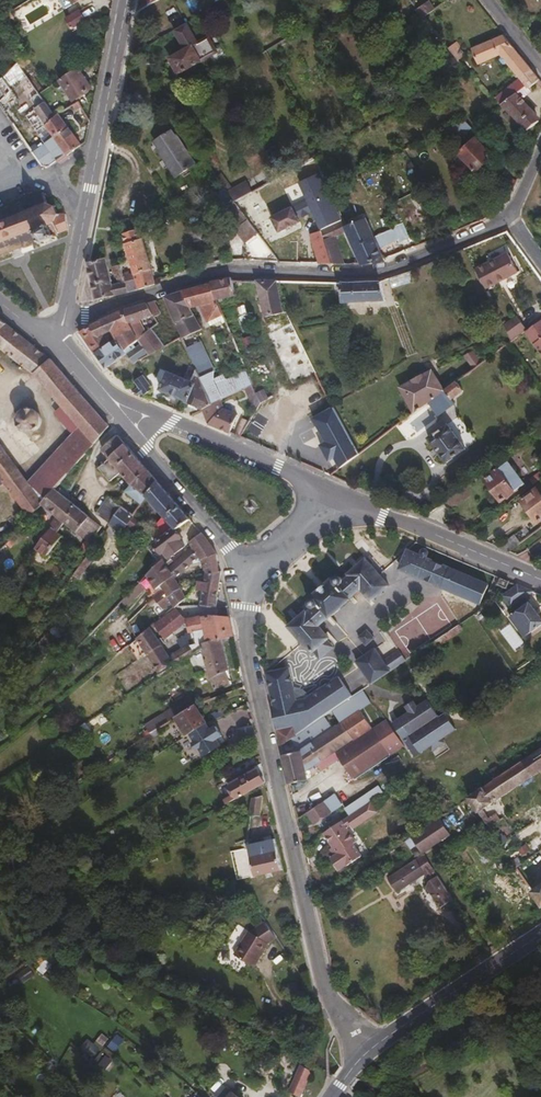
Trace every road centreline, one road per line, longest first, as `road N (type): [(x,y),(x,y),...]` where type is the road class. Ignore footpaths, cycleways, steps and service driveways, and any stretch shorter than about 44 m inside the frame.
road 1 (residential): [(370,1049),(322,983),(241,606),(250,560)]
road 2 (residential): [(510,217),(358,274),(230,270),(84,319),(65,313)]
road 3 (tertiary): [(65,313),(128,0)]
road 4 (secondary): [(337,496),(121,403)]
road 5 (secondary): [(337,496),(540,580)]
road 6 (tertiary): [(540,933),(370,1049)]
road 7 (secondary): [(121,403),(146,450),(250,560)]

